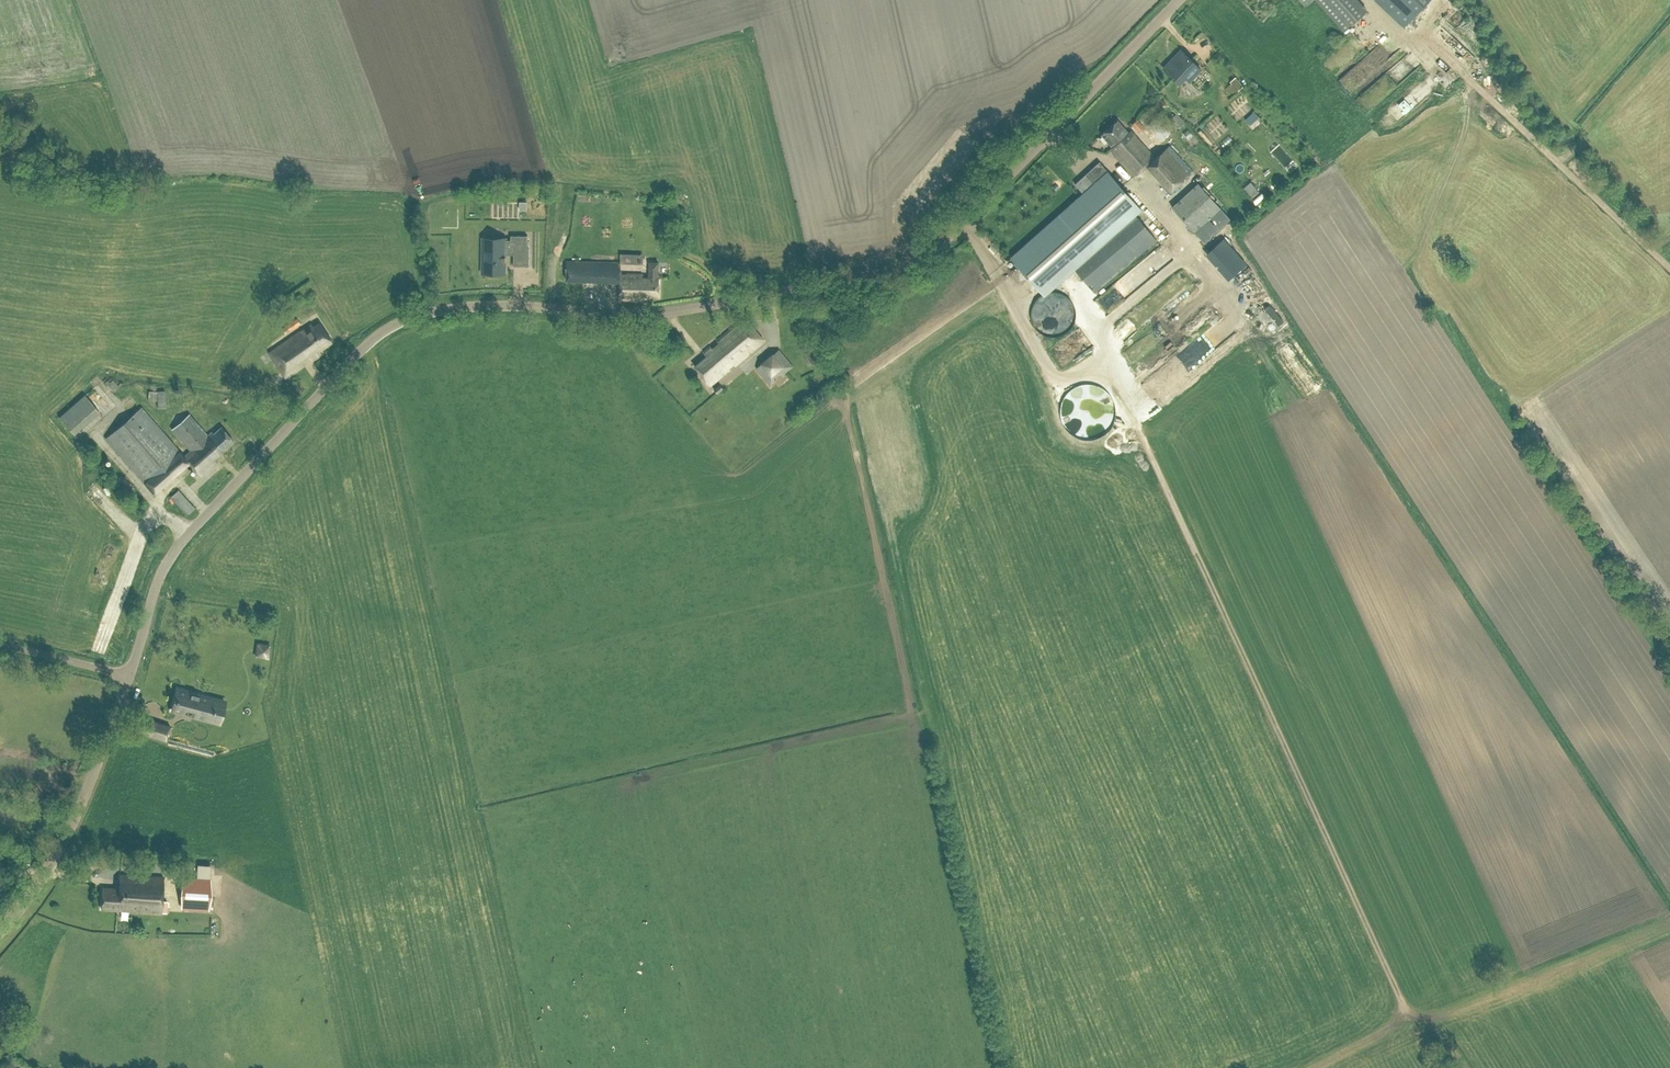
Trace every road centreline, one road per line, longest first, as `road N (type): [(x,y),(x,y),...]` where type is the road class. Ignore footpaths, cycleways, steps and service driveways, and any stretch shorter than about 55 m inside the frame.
road 1 (unclassified): [(130,676),(170,555),(381,333),(422,313),(490,304),(660,312),(915,262),(1047,139),(1177,0)]
road 2 (track): [(965,220),(1055,377),(1108,364),(1406,1009)]
road 3 (track): [(1459,71),(1669,270)]
road 4 (unclassified): [(0,930),(60,845),(130,676)]
road 5 (track): [(1459,71),(1467,122),(1421,250),(1432,294)]
road 6 (unclassified): [(130,676),(0,642)]

